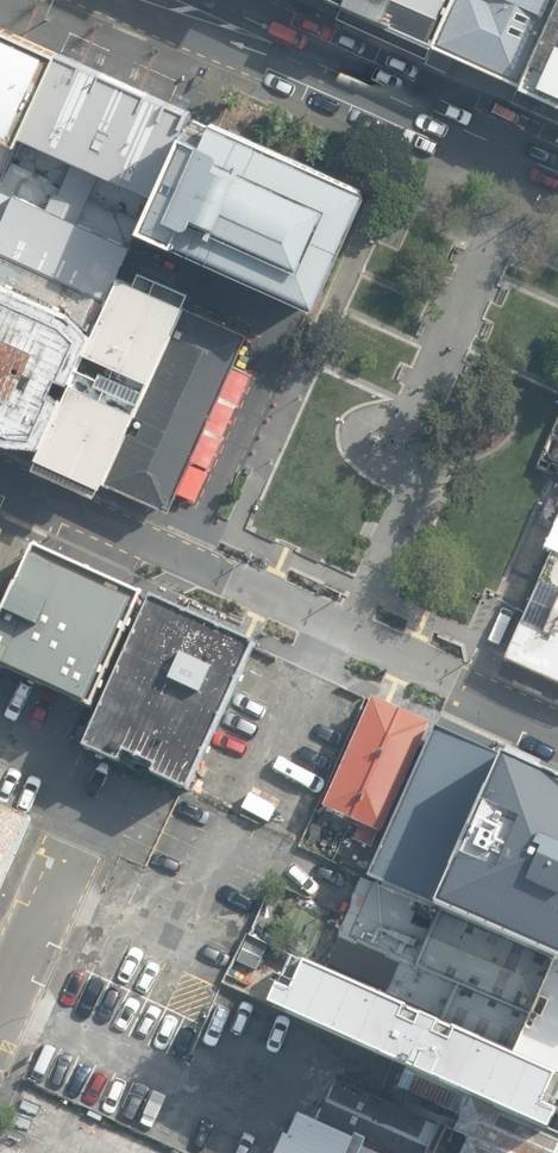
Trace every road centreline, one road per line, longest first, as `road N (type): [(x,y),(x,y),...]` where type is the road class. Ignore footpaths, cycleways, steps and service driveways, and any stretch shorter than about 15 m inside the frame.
road 1 (secondary): [(162,0),(557,172)]
road 2 (residential): [(469,691),(183,563)]
road 3 (residential): [(0,1004),(94,791)]
road 4 (residential): [(183,563),(0,482)]

